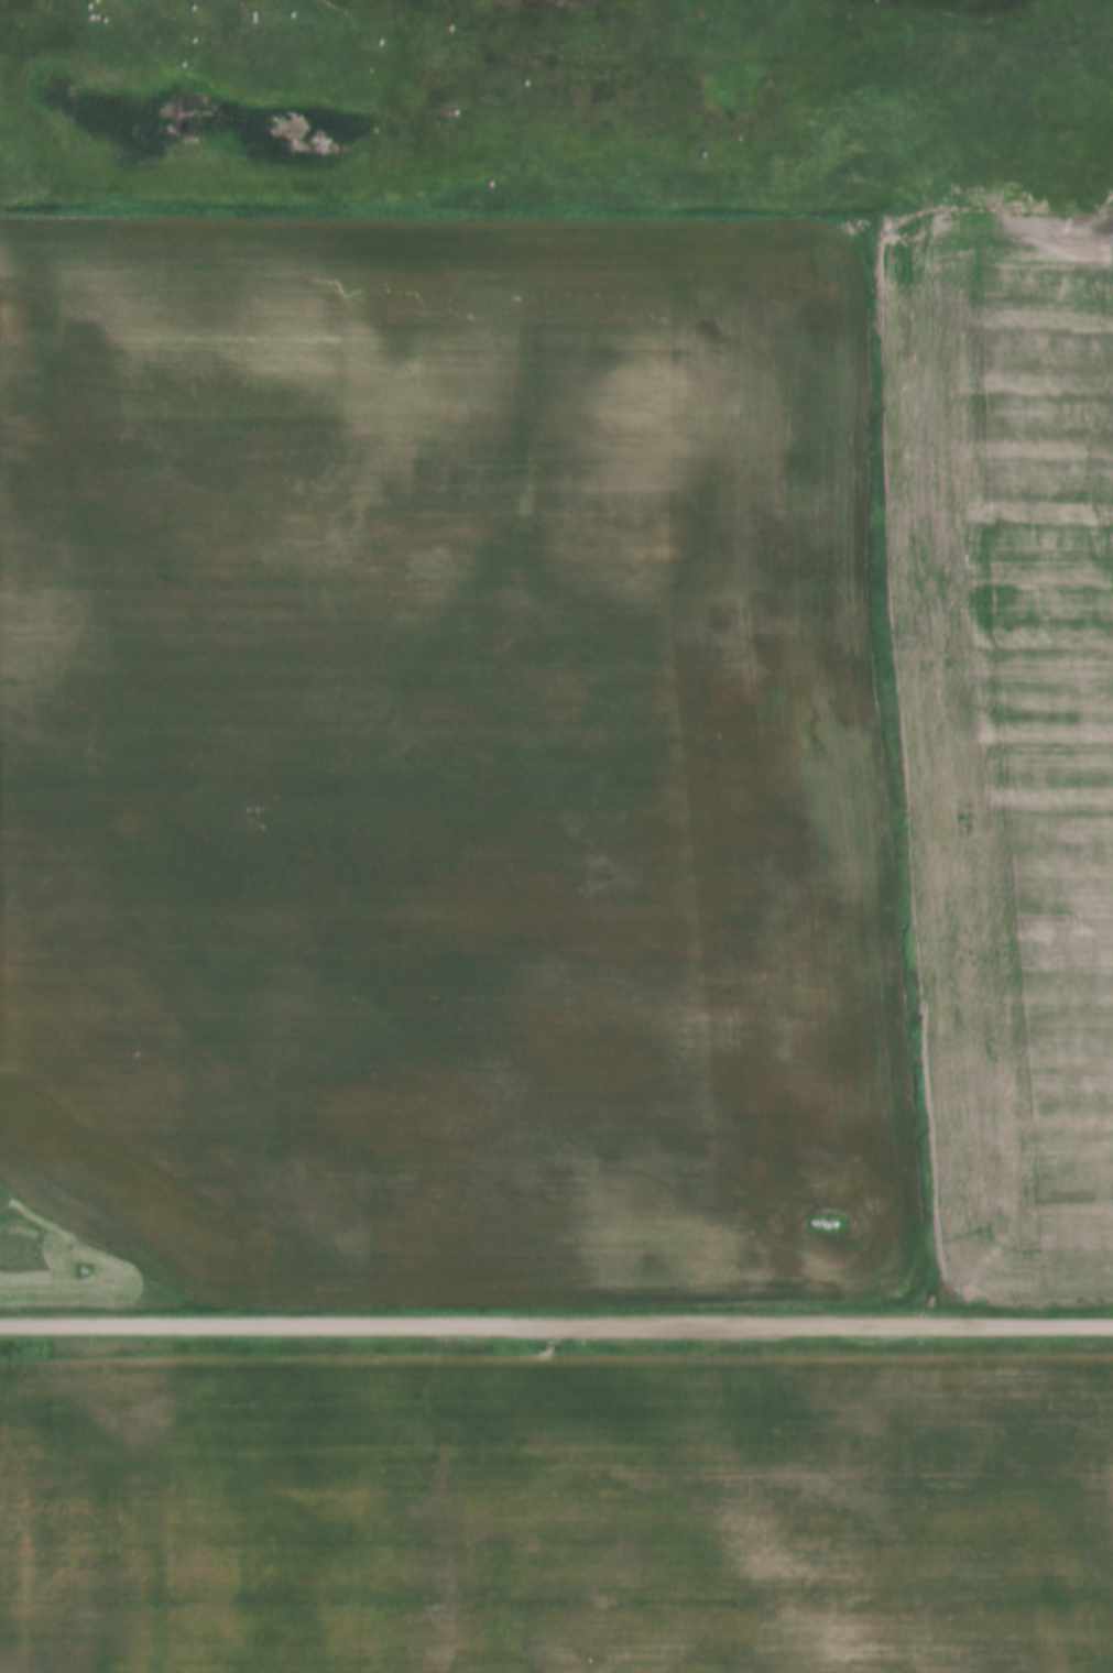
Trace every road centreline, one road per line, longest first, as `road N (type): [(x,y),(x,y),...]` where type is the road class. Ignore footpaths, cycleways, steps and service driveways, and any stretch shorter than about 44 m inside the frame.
road 1 (residential): [(0,1319),(1112,1325)]

